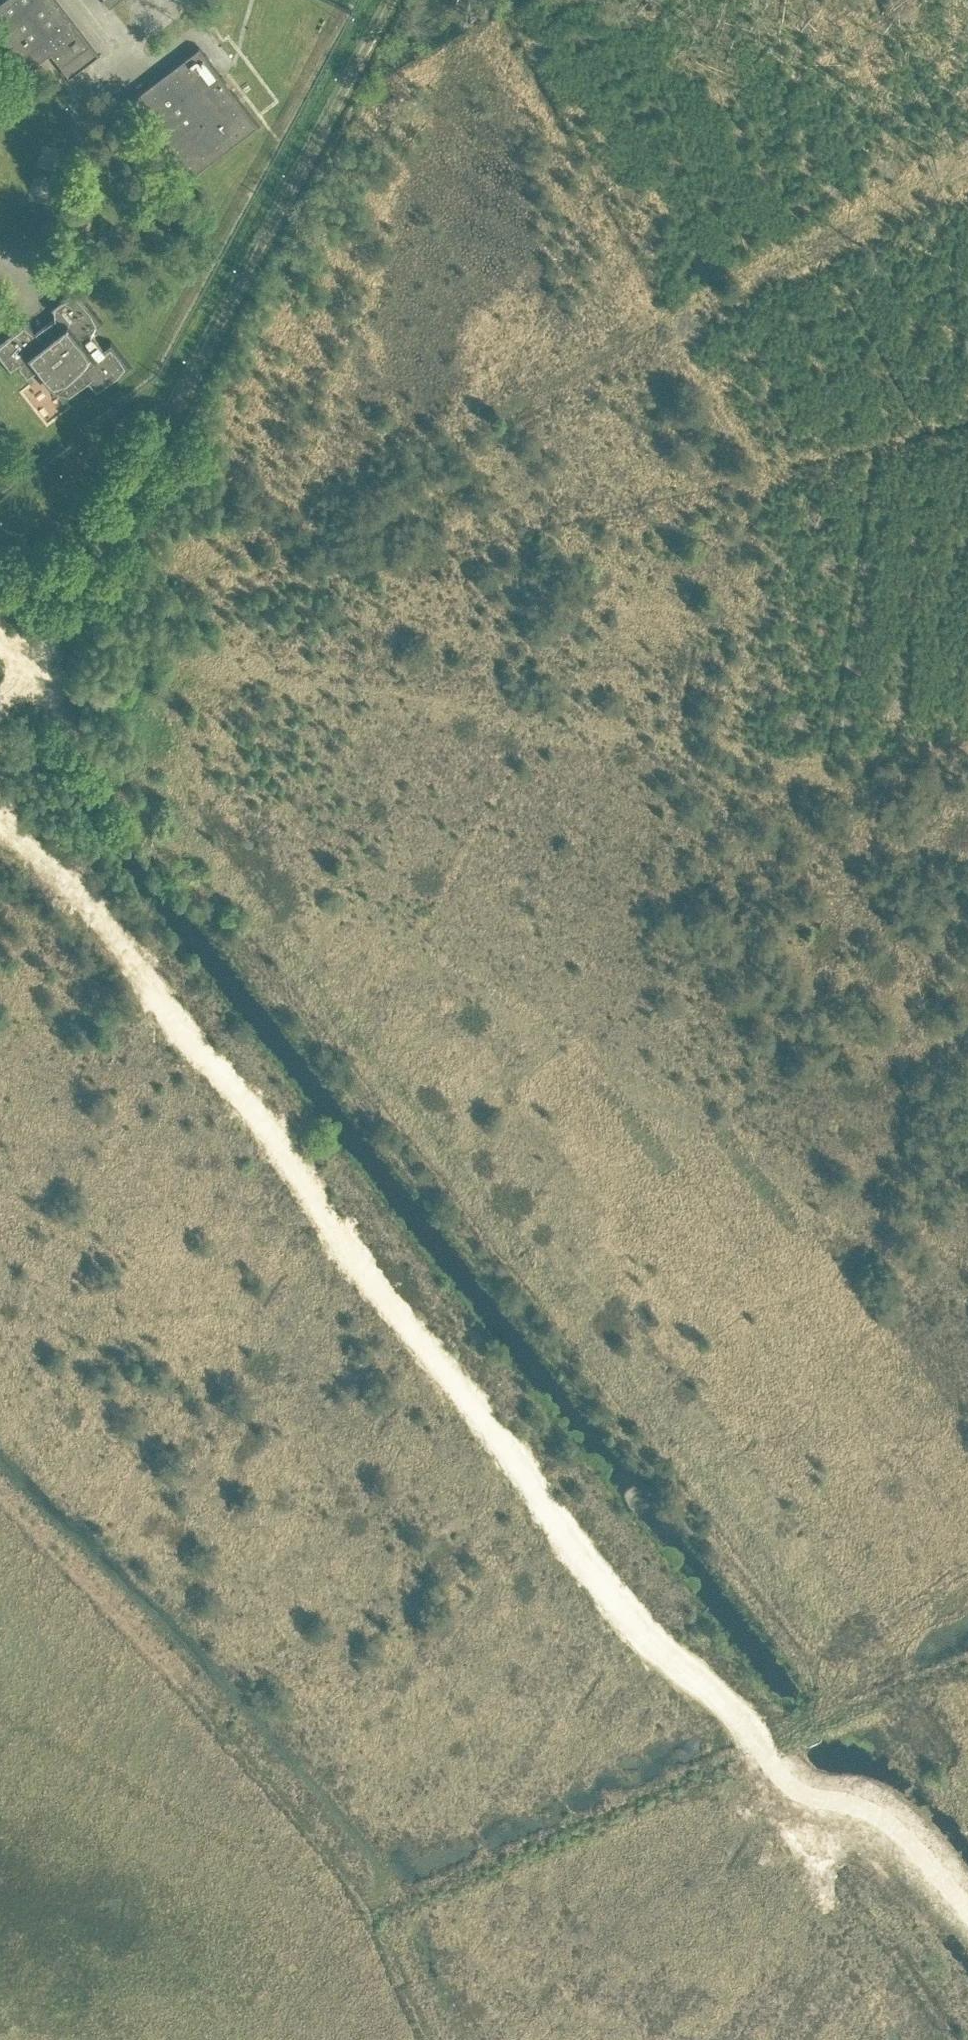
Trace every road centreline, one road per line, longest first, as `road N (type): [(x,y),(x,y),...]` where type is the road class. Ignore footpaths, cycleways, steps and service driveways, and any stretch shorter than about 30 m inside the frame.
road 1 (track): [(967,1922),(898,1833),(803,1802),(736,1708),(677,1664),(575,1555),(506,1446),(350,1255),(97,912),(0,818)]
road 2 (track): [(395,0),(59,627),(28,641),(0,631)]
road 3 (track): [(967,156),(663,313)]

